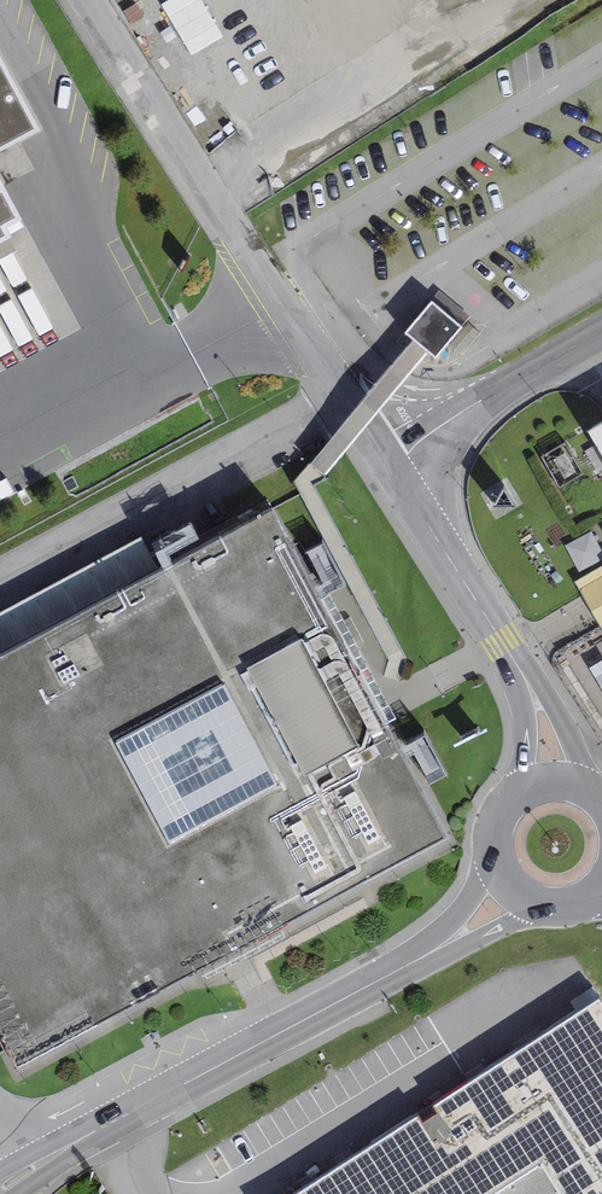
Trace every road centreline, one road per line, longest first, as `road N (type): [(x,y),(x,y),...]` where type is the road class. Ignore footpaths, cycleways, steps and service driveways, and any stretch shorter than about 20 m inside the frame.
road 1 (unclassified): [(386,457),(89,0)]
road 2 (unclassified): [(413,961),(0,1187)]
road 3 (unclassified): [(386,457),(601,331)]
road 4 (unclassified): [(517,664),(386,457)]
road 5 (unclassified): [(592,787),(541,685),(517,664)]
road 6 (unclassified): [(413,961),(438,958),(547,911)]
road 7 (unclassified): [(491,859),(466,903),(413,961)]
road 8 (unclassified): [(517,664),(524,727),(517,790)]

